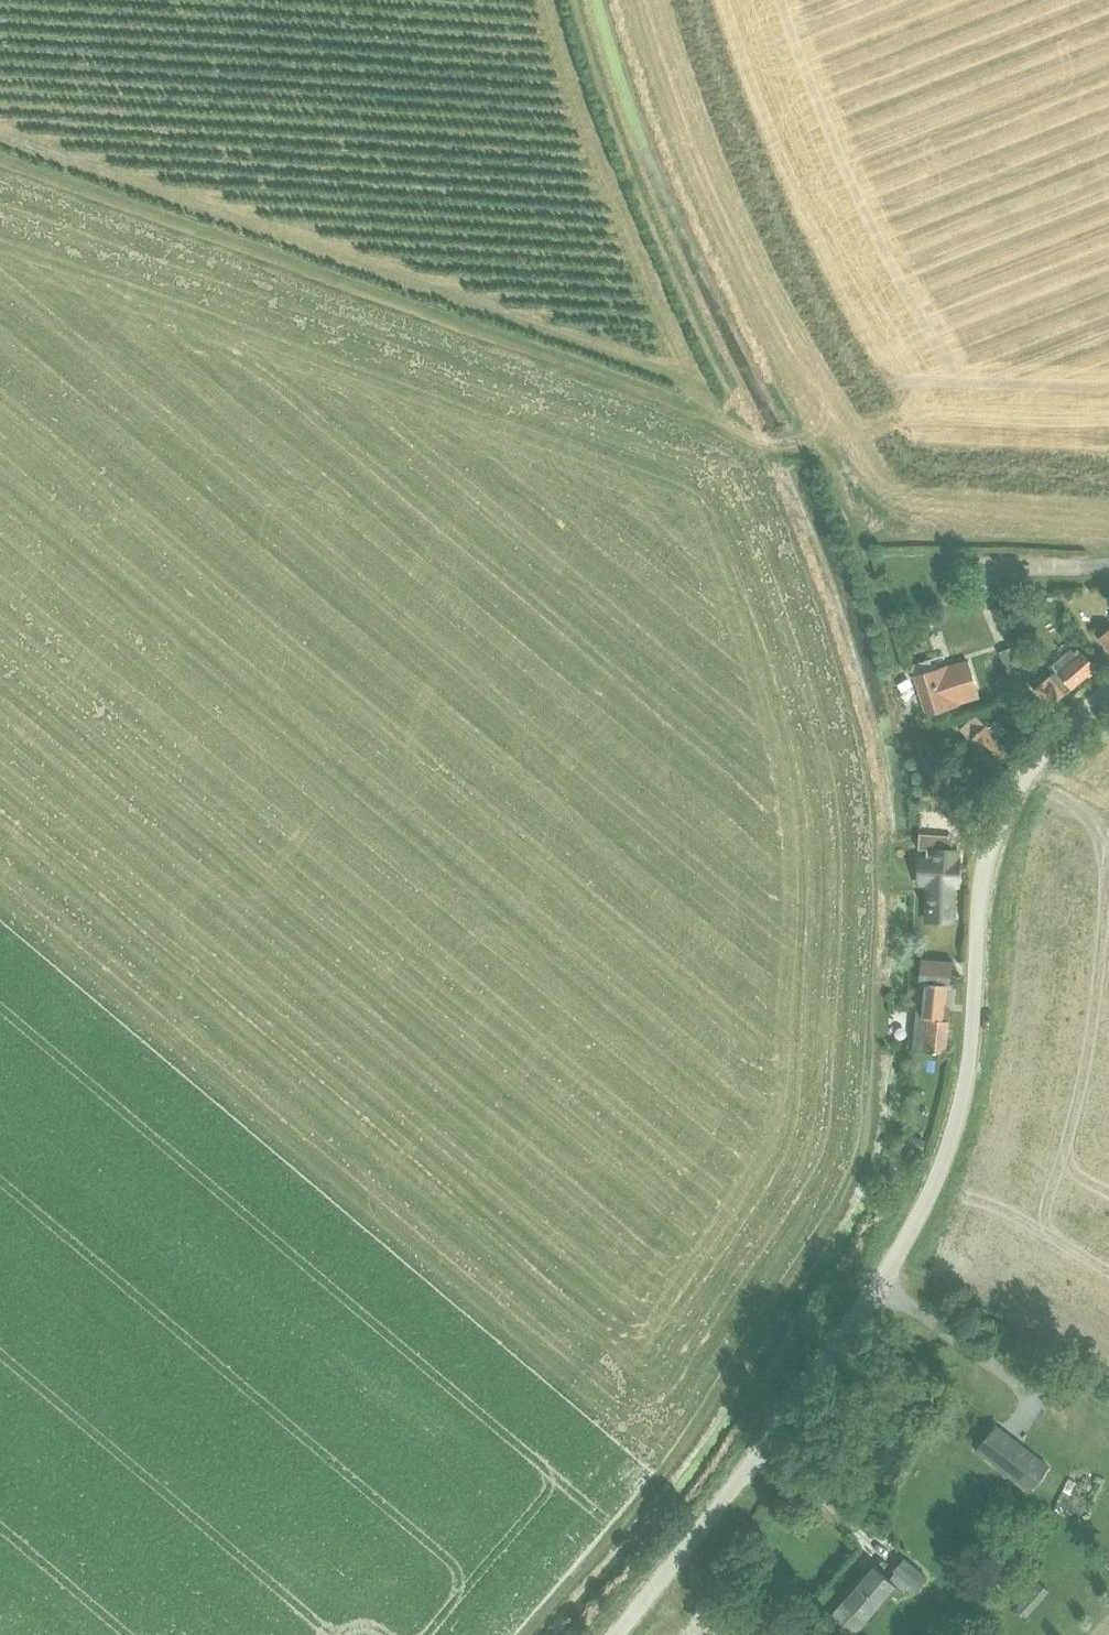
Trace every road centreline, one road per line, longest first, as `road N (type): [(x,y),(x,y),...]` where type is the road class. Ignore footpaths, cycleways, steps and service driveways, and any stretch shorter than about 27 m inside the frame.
road 1 (unclassified): [(616,1634),(790,1412),(910,1230),(961,1099),(979,893),(992,837),(1035,762),(1108,688)]

